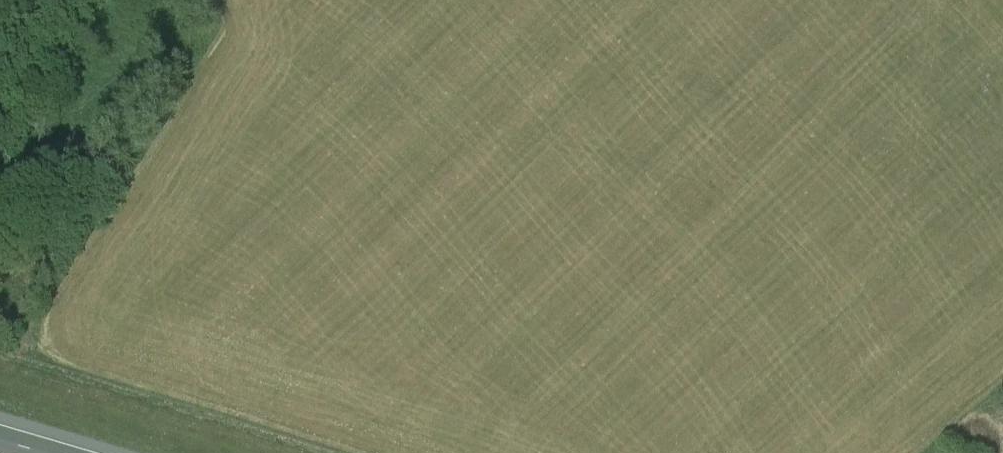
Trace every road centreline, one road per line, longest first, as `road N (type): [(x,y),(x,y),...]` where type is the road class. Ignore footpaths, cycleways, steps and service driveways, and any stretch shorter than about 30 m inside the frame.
road 1 (track): [(0,115),(116,0)]

